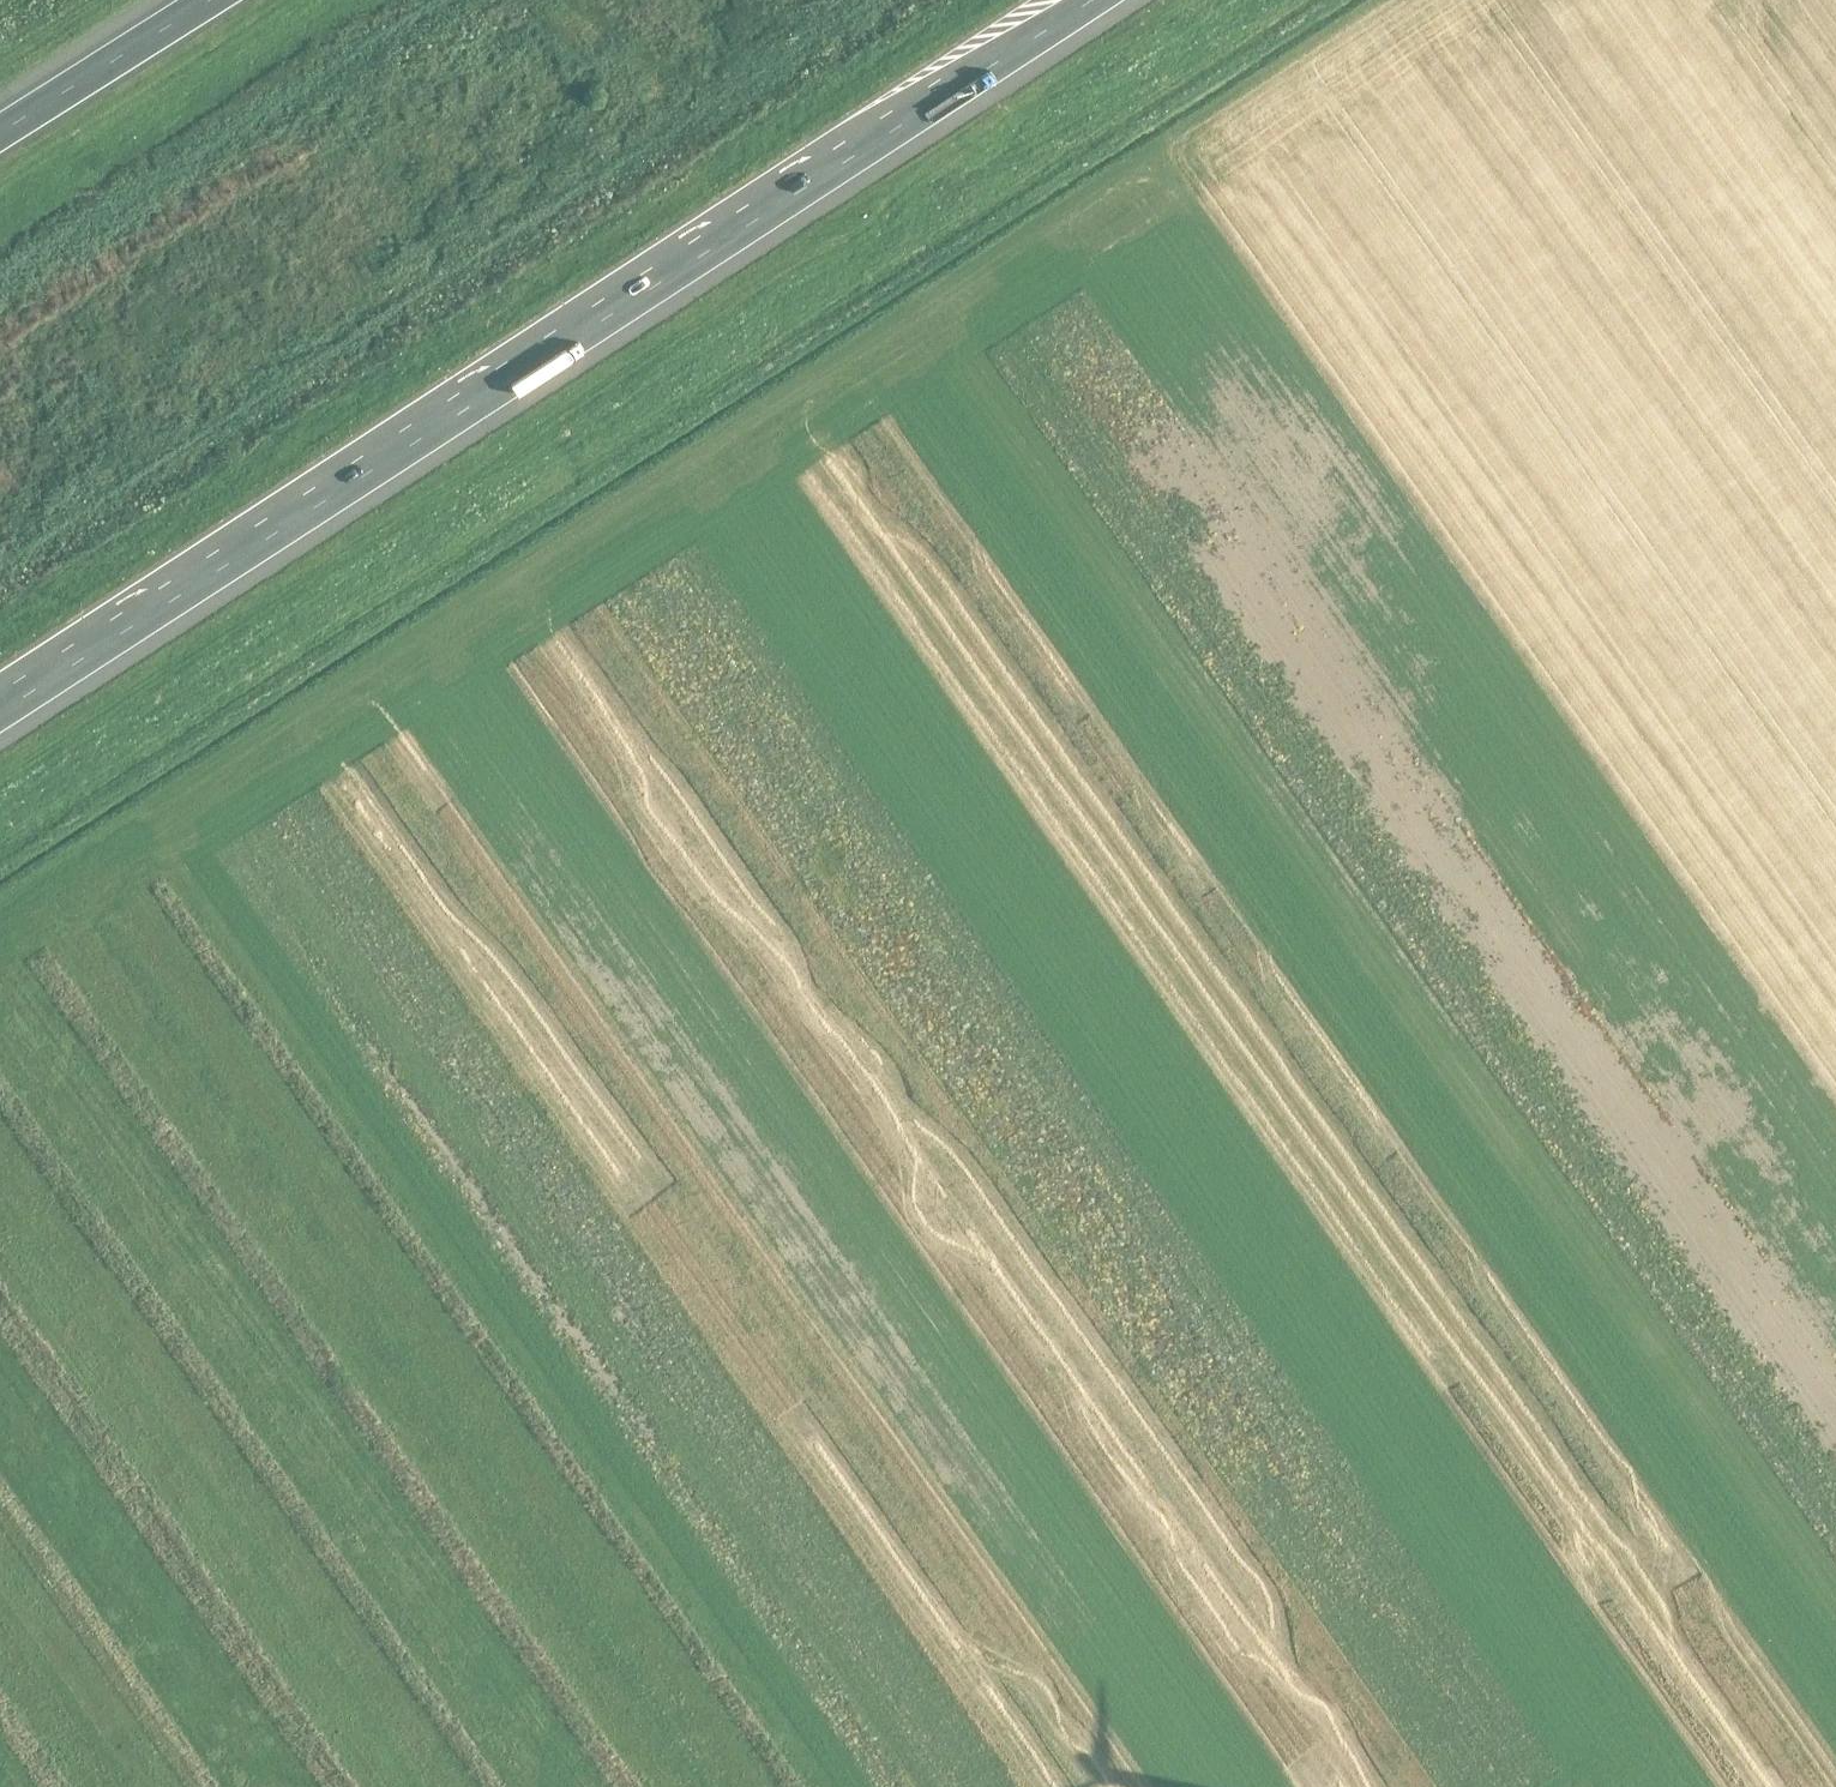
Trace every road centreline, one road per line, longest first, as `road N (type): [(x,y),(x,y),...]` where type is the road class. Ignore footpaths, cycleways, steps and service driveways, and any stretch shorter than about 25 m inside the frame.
road 1 (motorway): [(0,704),(1088,0)]
road 2 (motorway): [(197,0),(0,126)]

